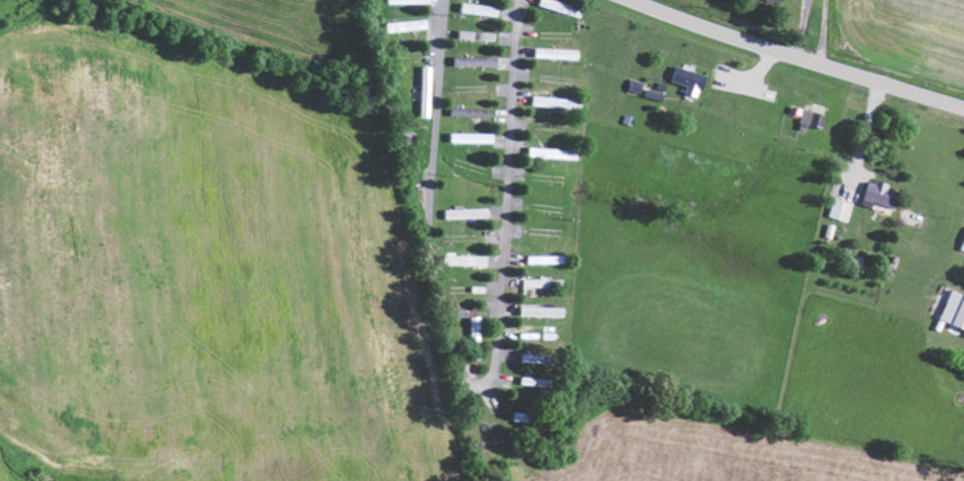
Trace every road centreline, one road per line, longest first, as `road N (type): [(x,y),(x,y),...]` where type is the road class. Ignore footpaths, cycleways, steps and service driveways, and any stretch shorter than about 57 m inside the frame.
road 1 (residential): [(446,0),(427,271),(458,372),(474,385),(495,367),(519,0)]
road 2 (primary): [(963,107),(634,0)]

